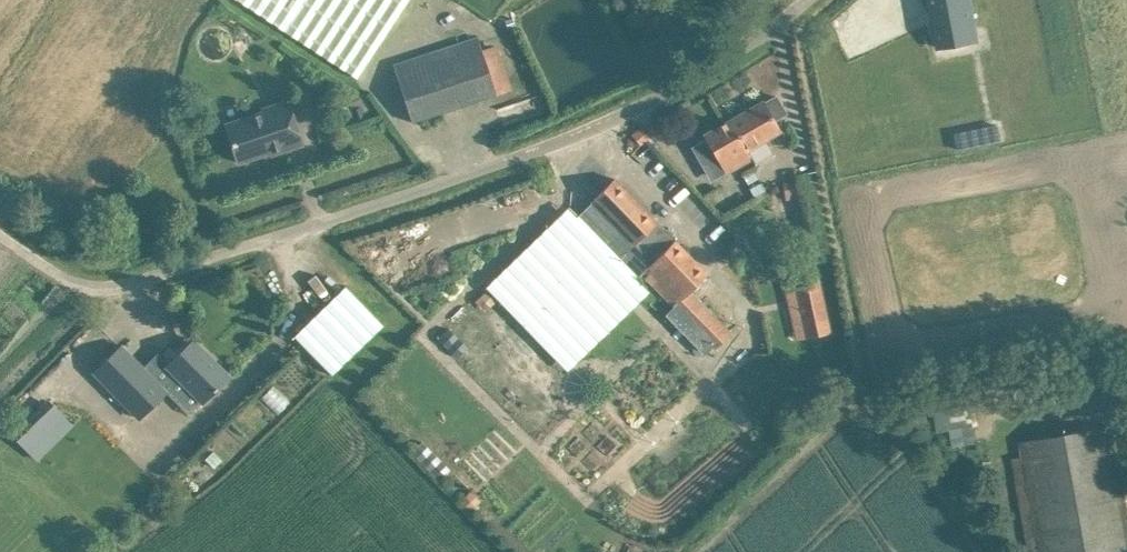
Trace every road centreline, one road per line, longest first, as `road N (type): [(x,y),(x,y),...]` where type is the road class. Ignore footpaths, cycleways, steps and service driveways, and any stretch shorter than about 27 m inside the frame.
road 1 (unclassified): [(0,235),(84,281),(131,281),(577,133),(715,64),(805,0)]

